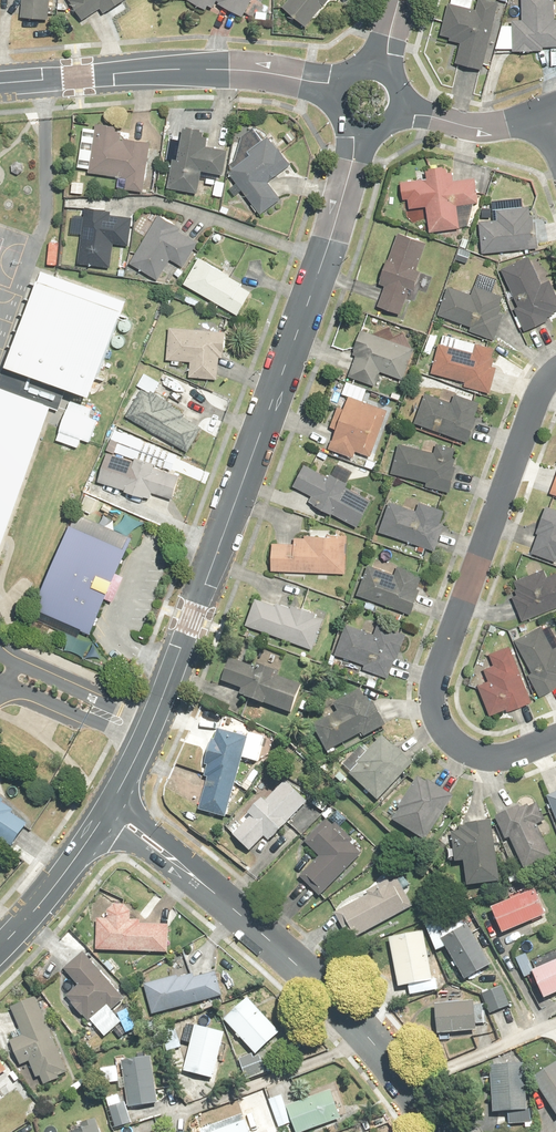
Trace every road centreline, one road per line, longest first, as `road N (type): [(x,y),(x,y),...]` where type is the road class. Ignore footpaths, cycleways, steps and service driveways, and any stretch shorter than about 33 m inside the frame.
road 1 (tertiary): [(361,125),(313,288),(193,619),(117,795)]
road 2 (residential): [(555,370),(536,399),(433,696),(438,725),(480,757),(499,760),(555,739)]
road 3 (residential): [(437,1131),(370,1037),(192,874)]
road 4 (tertiary): [(0,84),(196,68),(343,82)]
road 5 (tertiary): [(100,824),(0,947)]
road 6 (residential): [(395,113),(479,129),(546,116)]

